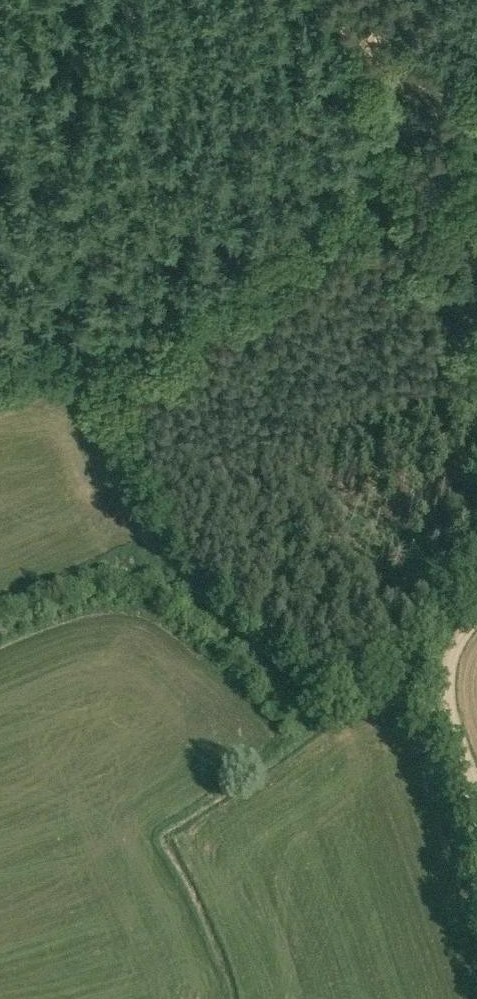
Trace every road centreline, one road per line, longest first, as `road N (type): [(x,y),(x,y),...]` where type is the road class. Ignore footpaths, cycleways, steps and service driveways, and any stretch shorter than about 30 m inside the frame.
road 1 (track): [(476,140),(171,327),(0,353)]
road 2 (track): [(476,796),(442,674),(455,641),(476,619)]

